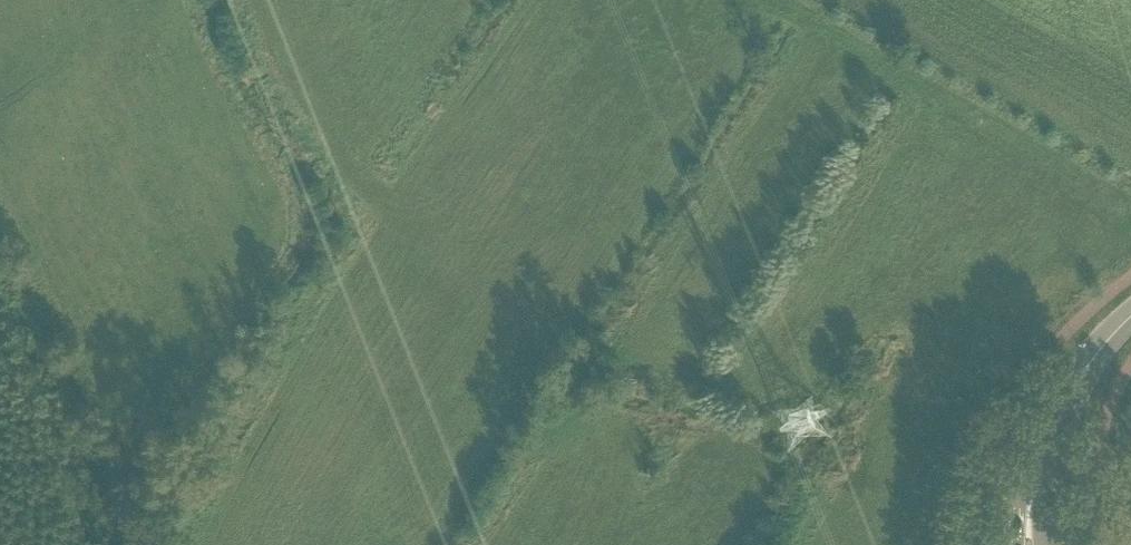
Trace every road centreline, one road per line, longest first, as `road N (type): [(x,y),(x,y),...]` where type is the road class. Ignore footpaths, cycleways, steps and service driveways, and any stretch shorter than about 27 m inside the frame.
road 1 (tertiary): [(1035,491),(1082,382),(1130,323)]

